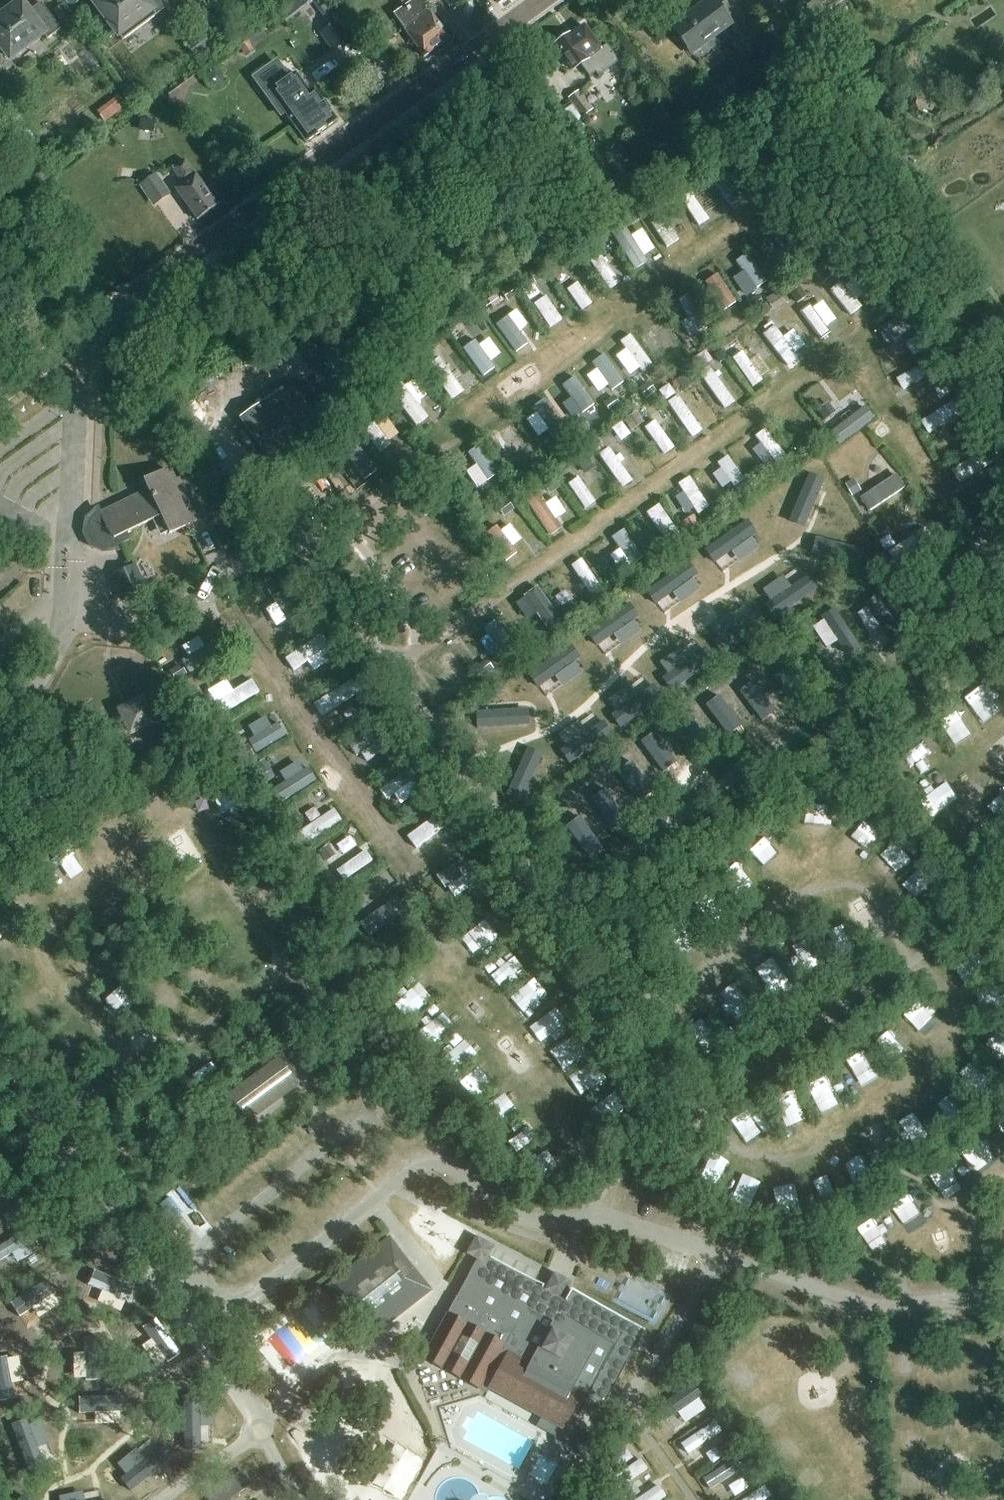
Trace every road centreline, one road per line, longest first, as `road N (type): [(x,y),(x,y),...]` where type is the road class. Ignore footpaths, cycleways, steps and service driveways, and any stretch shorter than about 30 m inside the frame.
road 1 (tertiary): [(0,391),(544,0)]

